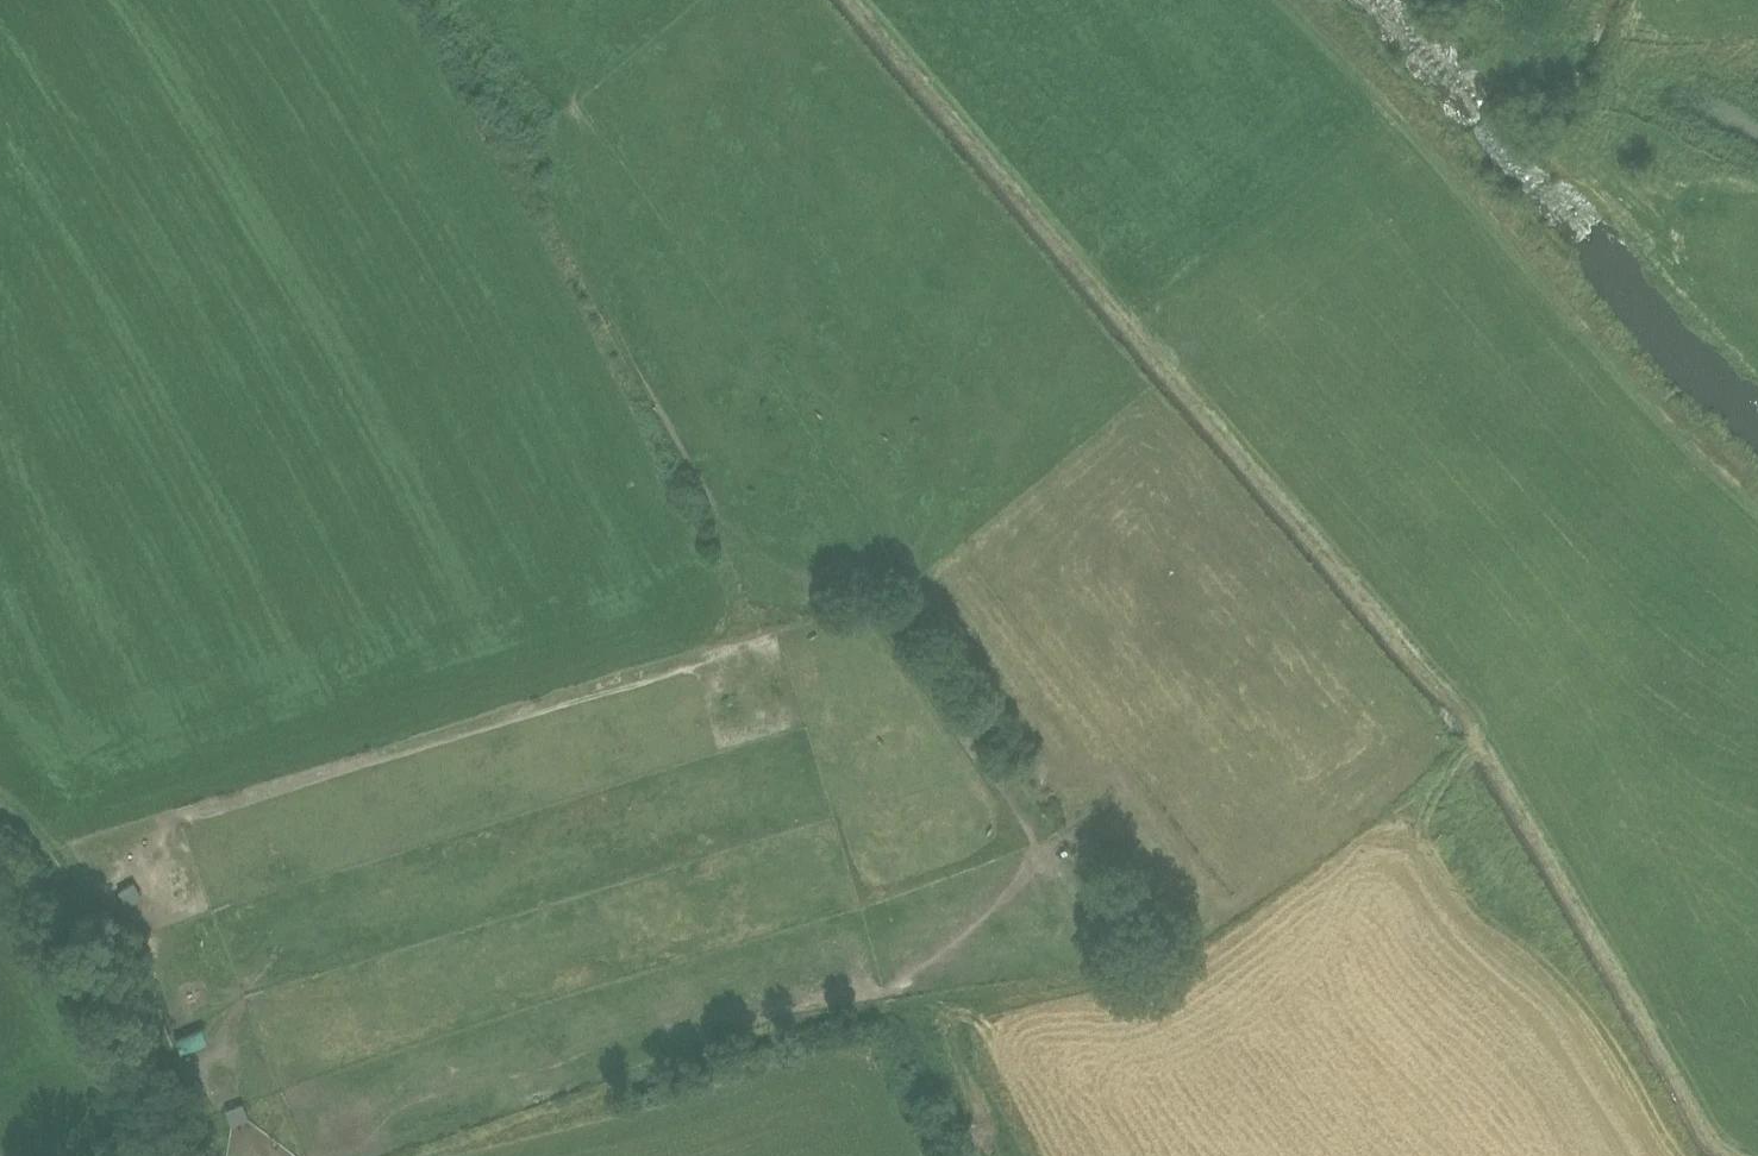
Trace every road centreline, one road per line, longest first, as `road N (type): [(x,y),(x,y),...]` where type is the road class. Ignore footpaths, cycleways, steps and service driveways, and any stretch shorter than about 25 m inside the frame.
road 1 (track): [(1014,1155),(923,999),(792,1027),(410,1155)]
road 2 (track): [(210,1155),(153,979),(100,907),(0,810)]

